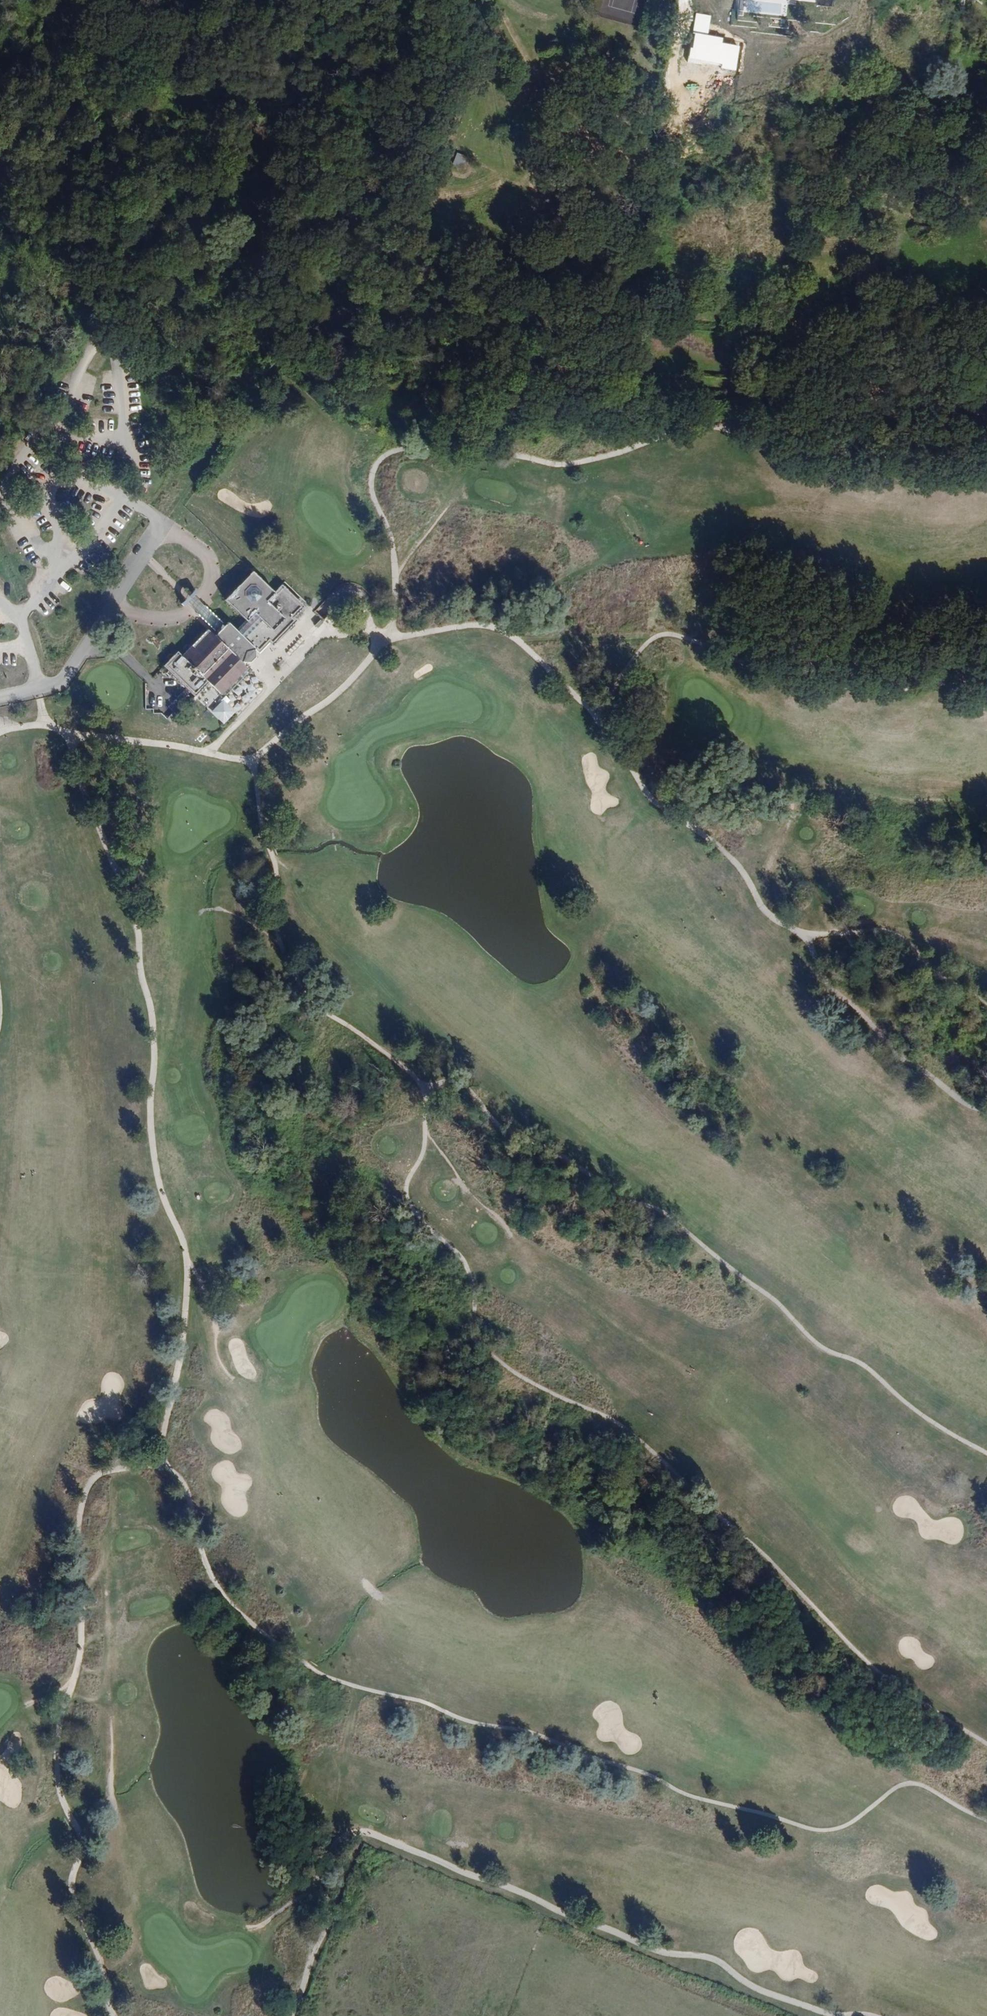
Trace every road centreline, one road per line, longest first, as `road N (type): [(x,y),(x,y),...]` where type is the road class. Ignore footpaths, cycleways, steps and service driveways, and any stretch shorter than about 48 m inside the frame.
road 1 (track): [(278,359),(491,410),(709,397),(941,418),(986,403)]
road 2 (track): [(310,0),(301,89),(260,202),(243,281),(278,359)]
road 3 (unclassified): [(0,698),(64,681),(161,523)]
road 4 (track): [(161,523),(278,359)]

